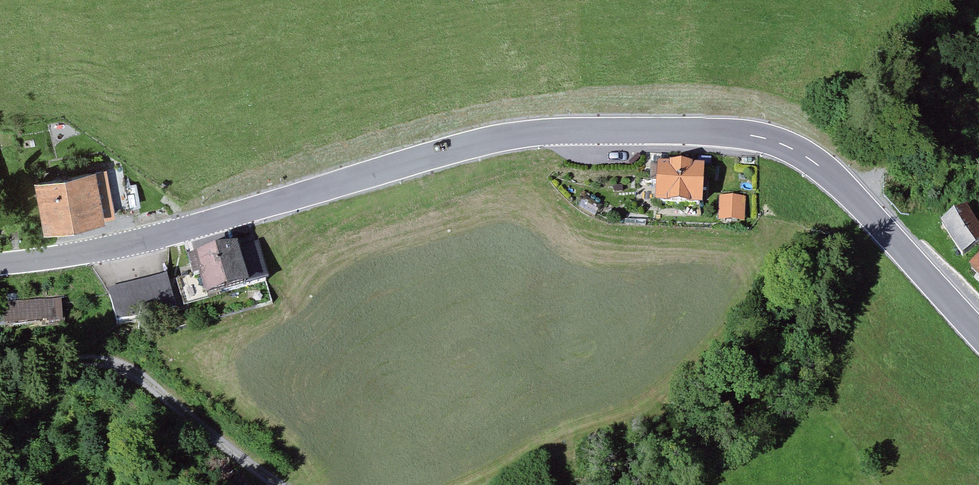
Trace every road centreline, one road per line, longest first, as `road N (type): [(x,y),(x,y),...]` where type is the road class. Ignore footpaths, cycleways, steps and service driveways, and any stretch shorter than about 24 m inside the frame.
road 1 (tertiary): [(0,262),(175,230),(421,157),(537,133),(725,132),(762,137),(812,161),(978,334)]
road 2 (track): [(279,484),(122,365),(0,358)]

